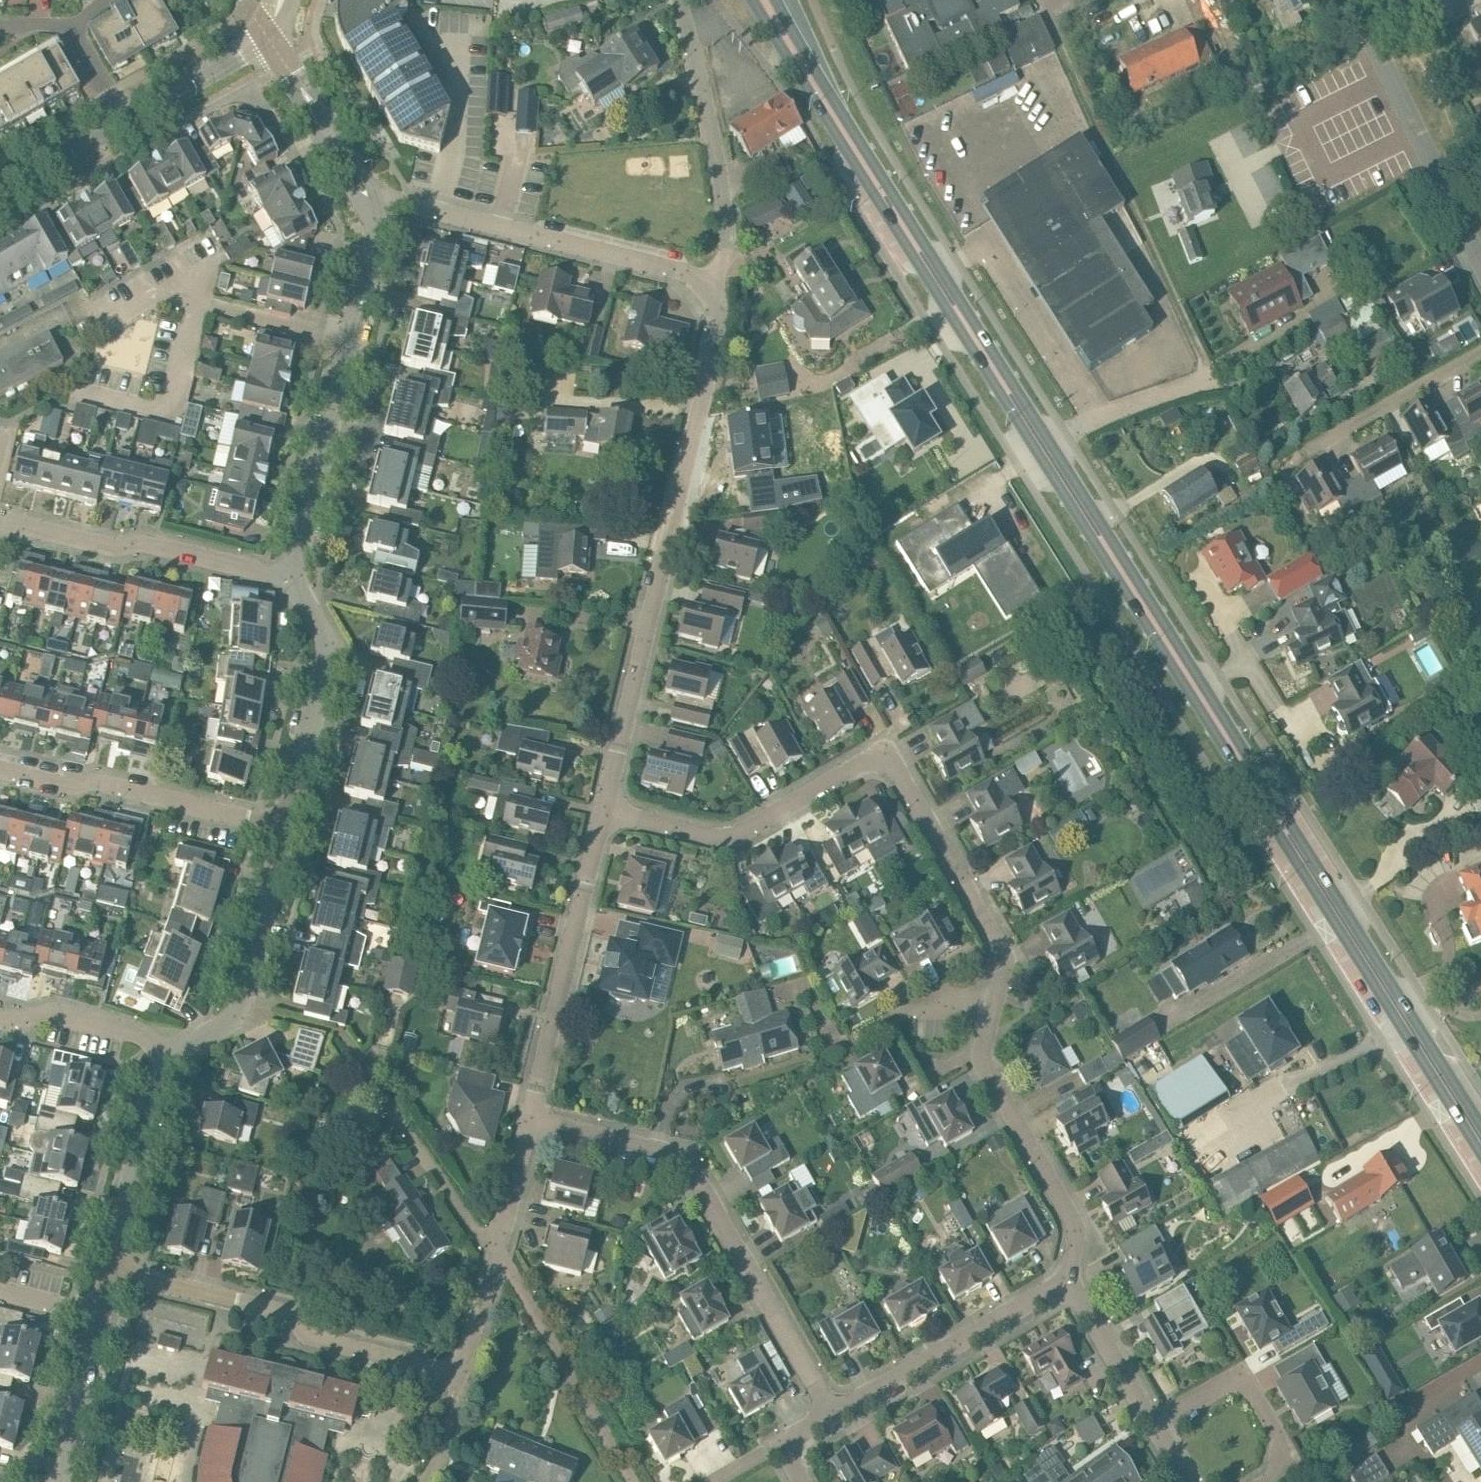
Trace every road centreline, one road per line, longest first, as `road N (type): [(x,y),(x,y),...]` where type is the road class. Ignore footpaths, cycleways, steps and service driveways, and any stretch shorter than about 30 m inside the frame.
road 1 (primary): [(1408,1029),(764,0)]
road 2 (residential): [(604,813),(713,836),(742,831),(863,763),(889,764),(900,775),(996,938),(1001,986),(985,1059),(1074,1226),(1069,1281)]
road 3 (residential): [(604,813),(718,323),(708,284)]
road 4 (residential): [(114,1268),(294,1313),(315,1338),(462,1375),(496,1255)]
road 5 (residential): [(833,1416),(686,1159),(531,1122)]
road 6 (residential): [(708,284),(690,272),(378,201)]
road 7 (residential): [(344,337),(193,305),(172,394),(142,403),(81,390)]
road 8 (residential): [(531,1122),(604,813)]
road 9 (tertiary): [(264,31),(222,64),(0,185)]
road 10 (residential): [(286,564),(161,536),(121,545),(0,512)]
road 11 (residential): [(1480,265),(1352,0)]
road 12 (residential): [(708,284),(729,250),(683,0)]
road 13 (residential): [(281,824),(98,779),(57,783),(0,769)]
road 14 (residential): [(281,824),(327,638),(286,564)]
road 15 (residential): [(833,1416),(1069,1281)]
road 16 (residential): [(169,1041),(196,1040),(241,1009),(281,824)]
road 17 (residential): [(496,1255),(341,1036)]
road 18 (residential): [(632,1481),(509,1265),(496,1255)]
road 19 (residential): [(286,564),(344,337)]
road 20 (residential): [(114,1268),(169,1041)]
road 21 (residential): [(1252,1481),(1277,1468),(1281,1431),(1253,1387),(1227,1387),(1161,1424)]
road 22 (residential): [(378,201),(264,31)]
road 23 (residential): [(1321,440),(1480,350)]
road 24 (residential): [(0,1012),(48,1005),(169,1041)]
road 25 (residential): [(58,1481),(99,1313)]
road 26 (residential): [(1069,1281),(1161,1424)]
road 27 (residential): [(1098,130),(1047,23),(1046,0)]
road 28 (residential): [(344,337),(378,201)]
road 29 (residential): [(496,1255),(531,1122)]
road 30 (primary): [(1480,1144),(1408,1029)]

